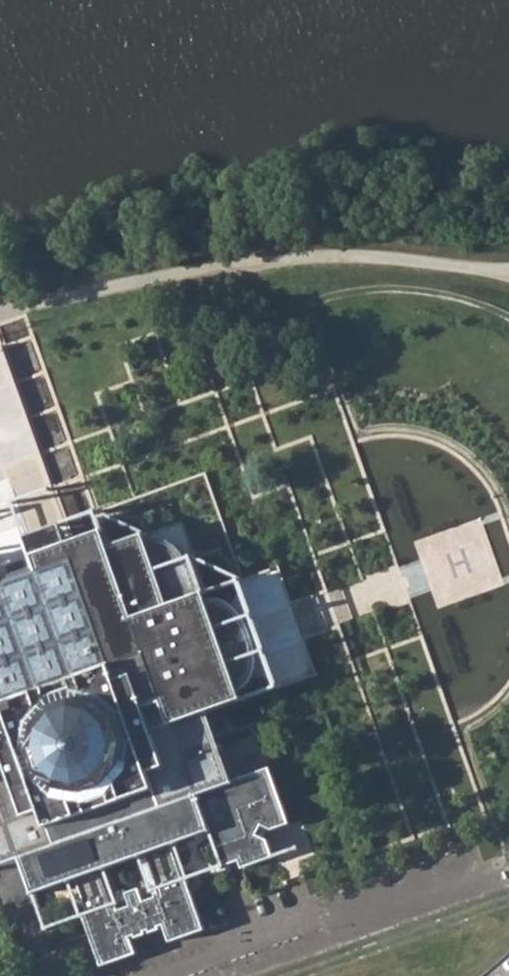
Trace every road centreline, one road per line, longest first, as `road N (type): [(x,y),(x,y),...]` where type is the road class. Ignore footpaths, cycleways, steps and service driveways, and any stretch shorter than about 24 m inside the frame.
road 1 (residential): [(320,918),(159,975)]

